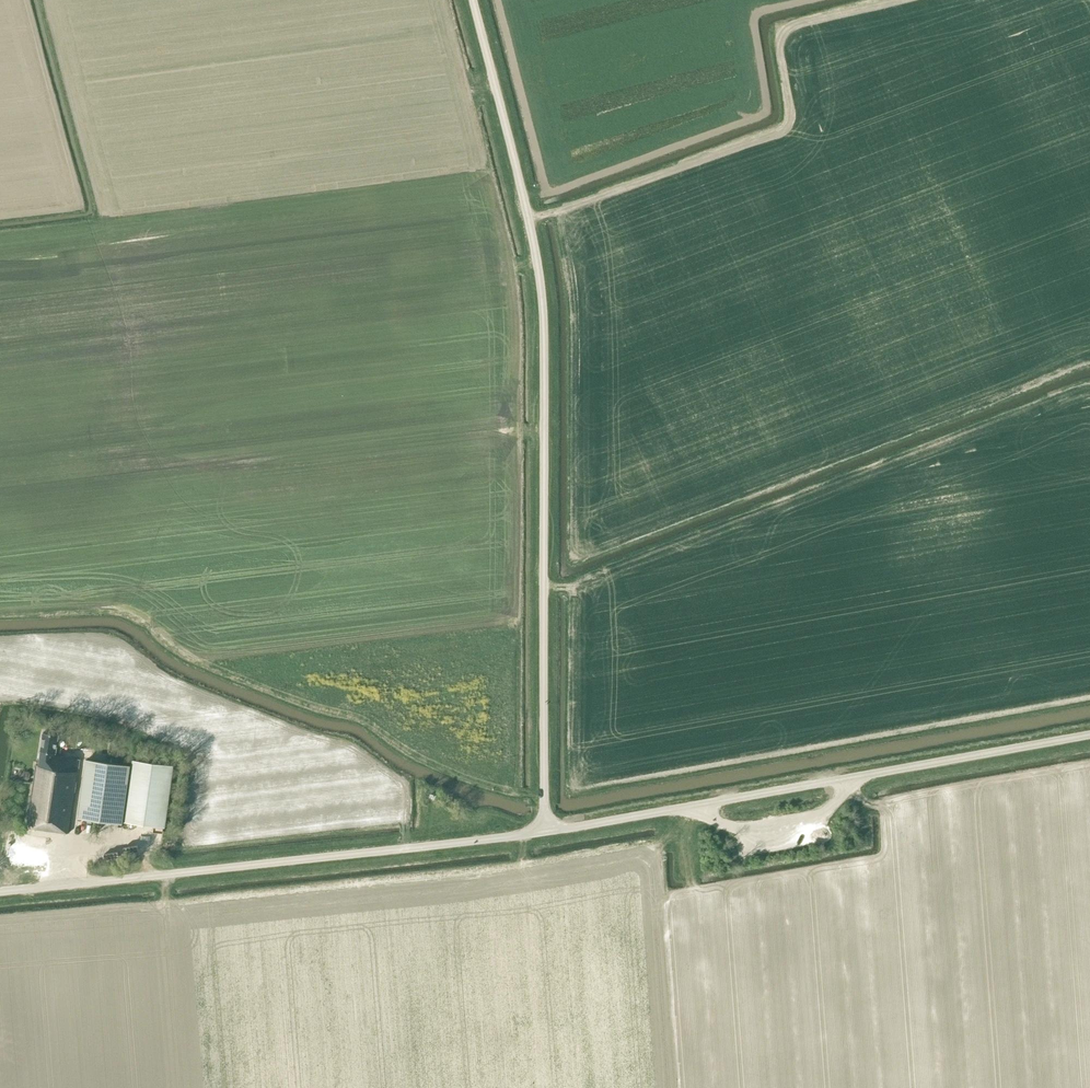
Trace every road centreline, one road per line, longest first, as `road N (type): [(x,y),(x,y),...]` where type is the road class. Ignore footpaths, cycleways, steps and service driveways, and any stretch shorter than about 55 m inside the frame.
road 1 (unclassified): [(544,831),(543,303),(473,0)]
road 2 (unclassified): [(1089,734),(544,831)]
road 3 (unclassified): [(0,892),(544,831)]

